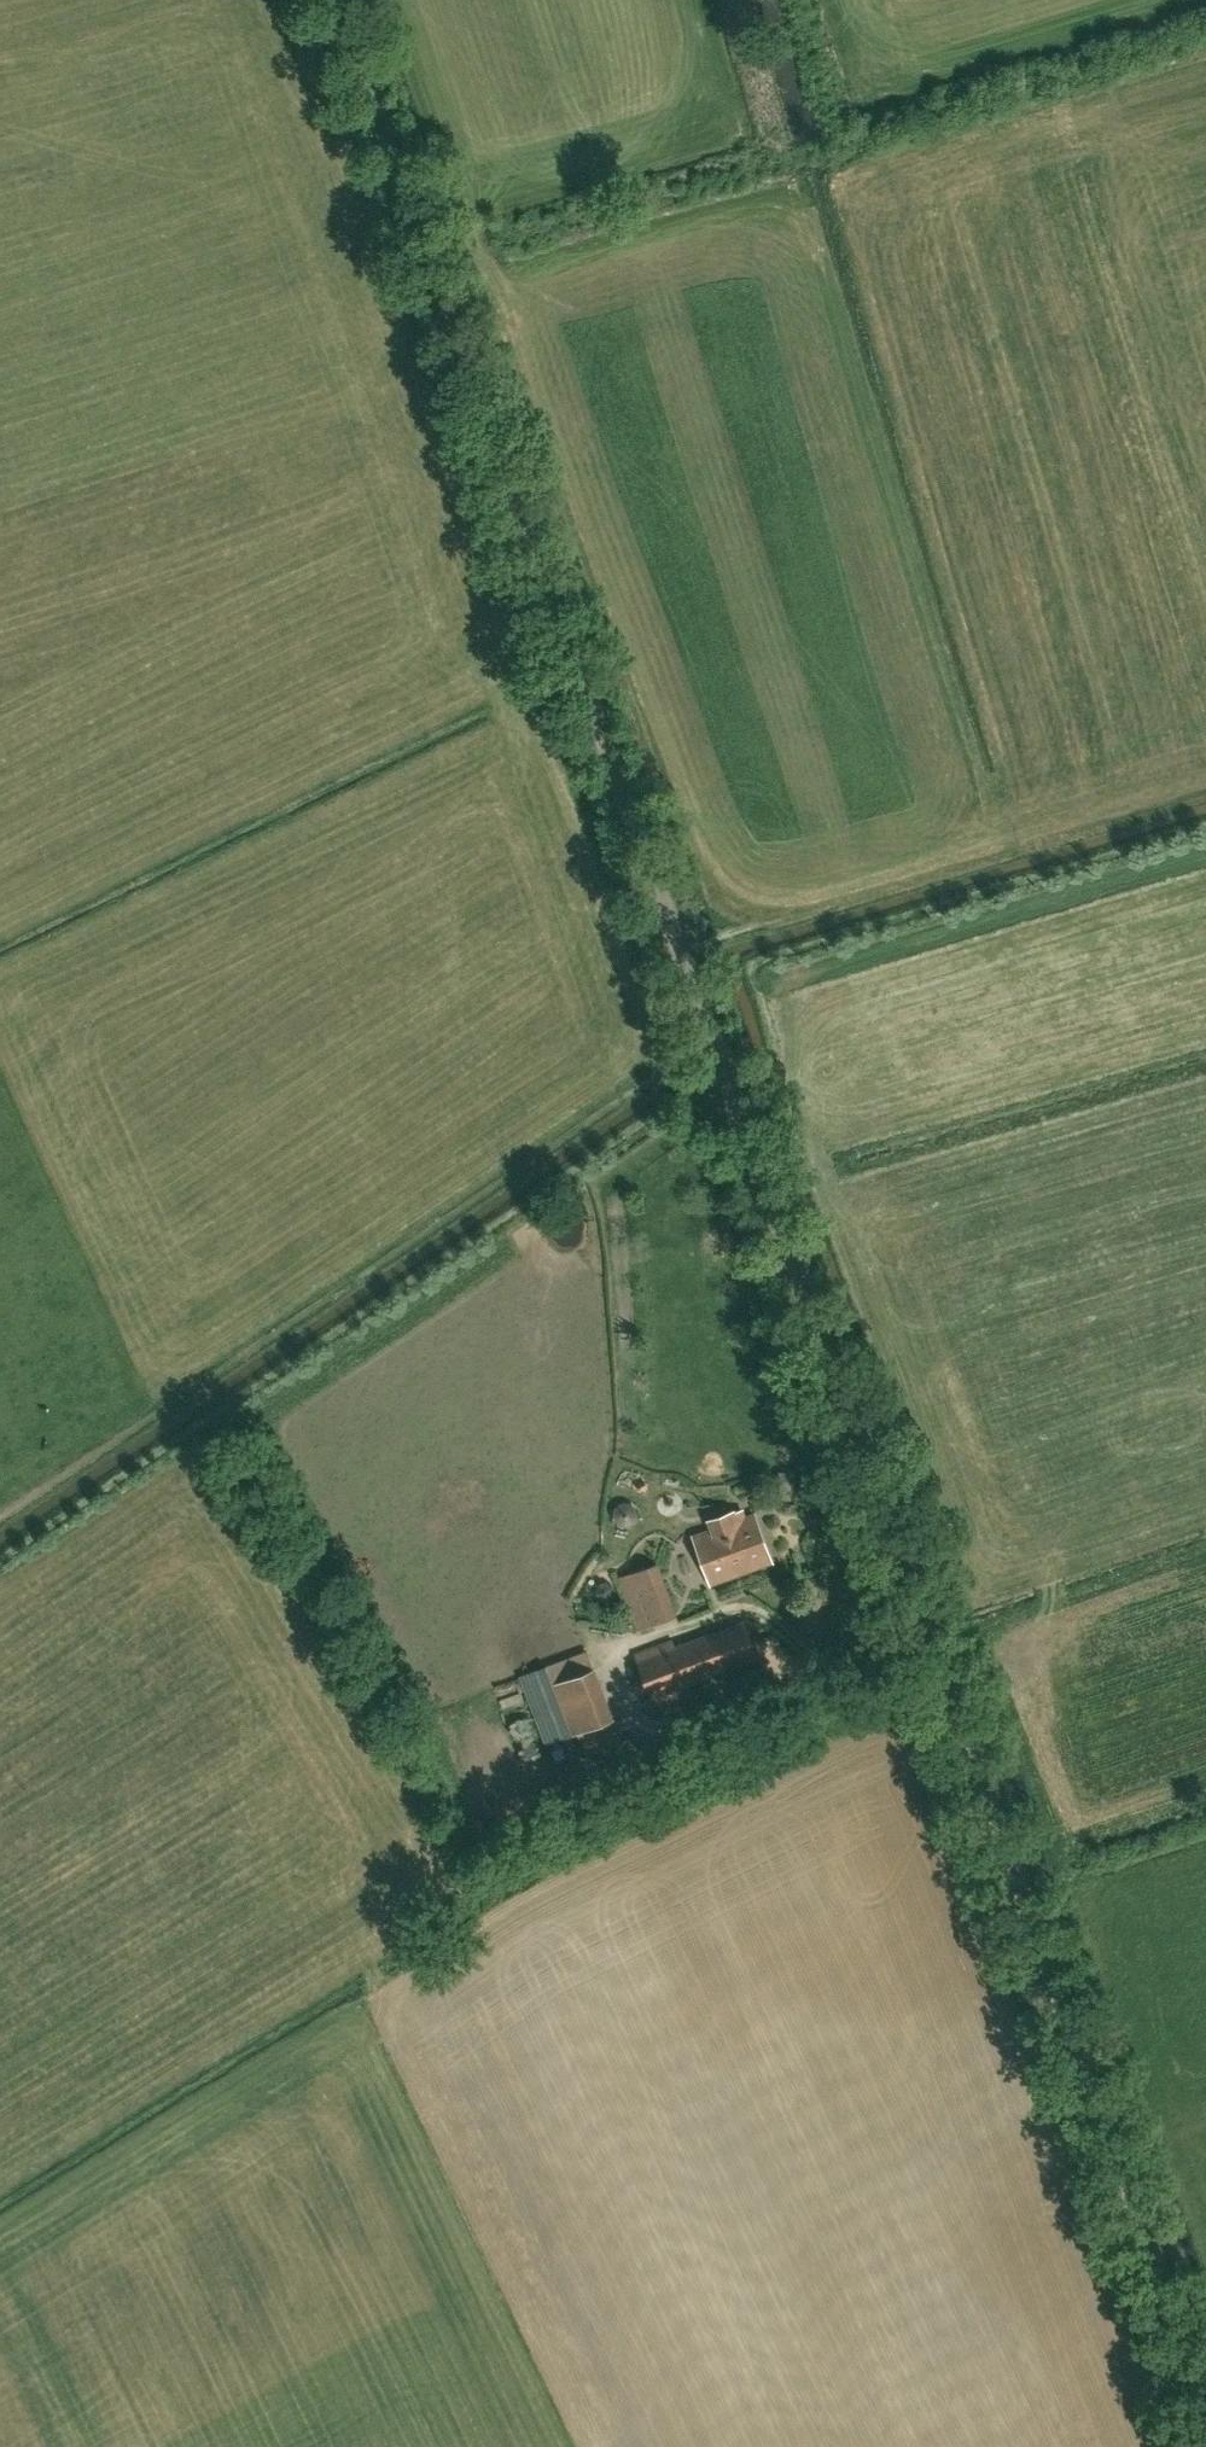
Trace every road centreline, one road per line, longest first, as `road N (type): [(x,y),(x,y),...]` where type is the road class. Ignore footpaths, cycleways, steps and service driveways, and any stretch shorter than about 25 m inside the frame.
road 1 (residential): [(1205,2377),(339,0)]

